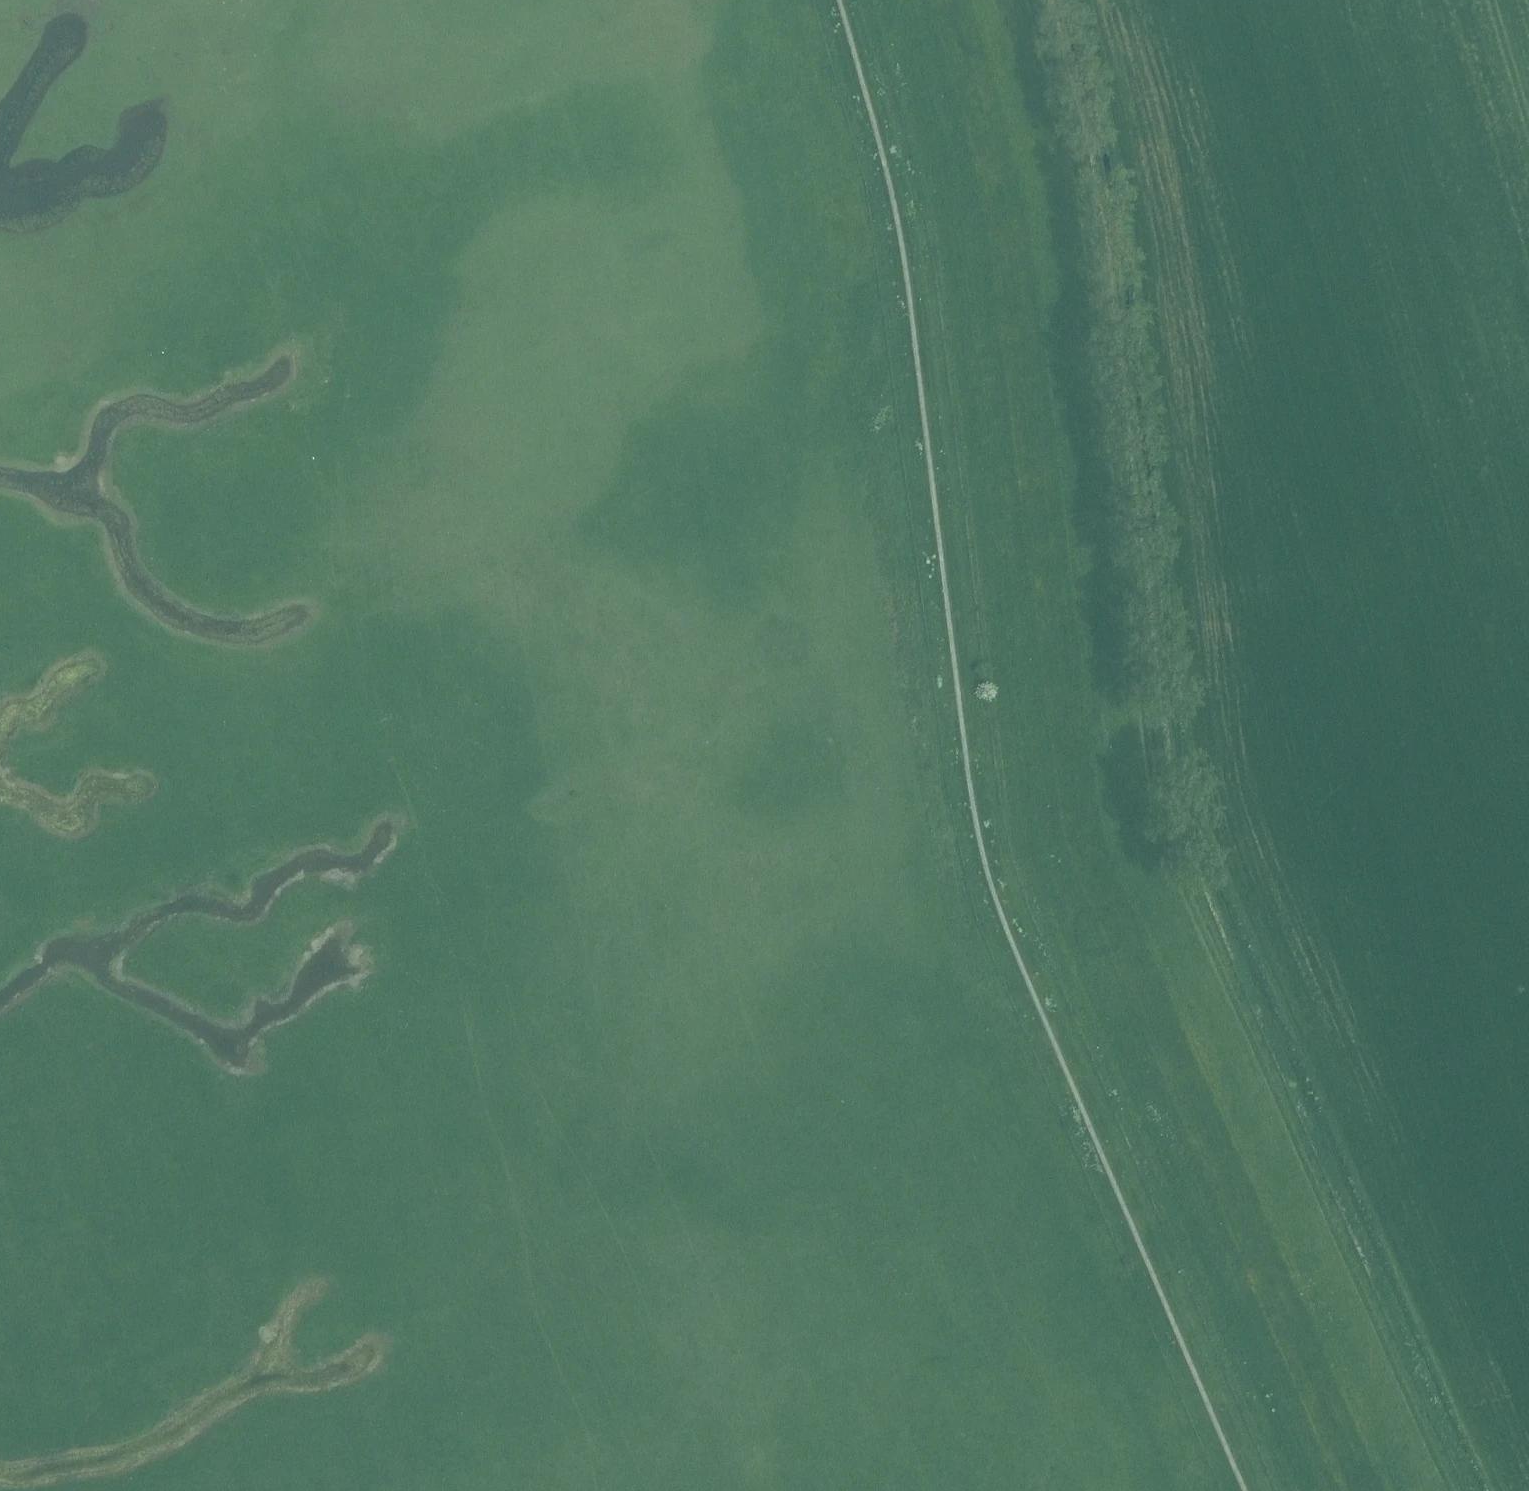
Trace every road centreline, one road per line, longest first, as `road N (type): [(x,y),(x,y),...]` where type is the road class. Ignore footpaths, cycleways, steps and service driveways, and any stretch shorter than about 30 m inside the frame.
road 1 (track): [(1034,0),(1093,236),(1163,811),(1243,1011),(1457,1490)]

